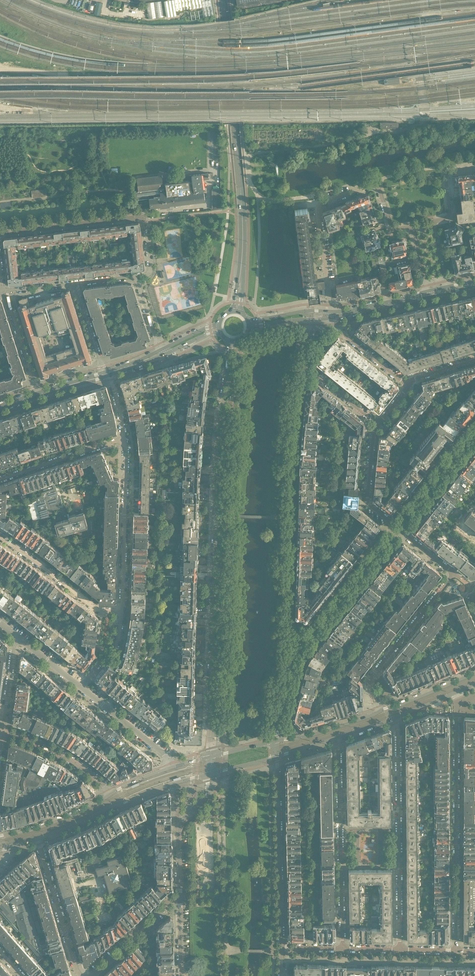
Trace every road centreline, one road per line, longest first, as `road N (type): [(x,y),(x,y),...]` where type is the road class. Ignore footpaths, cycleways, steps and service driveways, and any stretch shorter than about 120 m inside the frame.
road 1 (residential): [(210,756),(228,369)]
road 2 (tertiary): [(242,262),(222,0)]
road 3 (residential): [(456,951),(458,691)]
road 4 (residential): [(287,624),(302,373)]
road 5 (residential): [(378,712),(371,677),(452,575),(396,527)]
road 6 (residential): [(399,950),(398,717)]
road 7 (residential): [(330,311),(319,205),(375,186),(393,229),(413,225)]
road 8 (residential): [(136,276),(151,271),(145,217),(0,233)]
road 9 (residential): [(342,949),(338,738)]
road 10 (residential): [(280,947),(276,756)]
road 11 (tertiary): [(37,838),(209,774)]
road 12 (residential): [(122,611),(124,439)]
road 13 (residential): [(122,611),(94,608),(0,537)]
road 14 (residential): [(84,975),(37,838)]
road 15 (residential): [(209,774),(208,791),(178,823),(180,899)]
road 16 (residential): [(311,632),(396,527)]
road 17 (residential): [(0,479),(124,439)]
road 18 (residential): [(111,793),(63,754),(2,730)]
road 19 (residential): [(396,527),(474,427)]
road 20 (residential): [(171,767),(80,686)]
road 21 (tertiary): [(111,793),(36,828),(0,835)]

